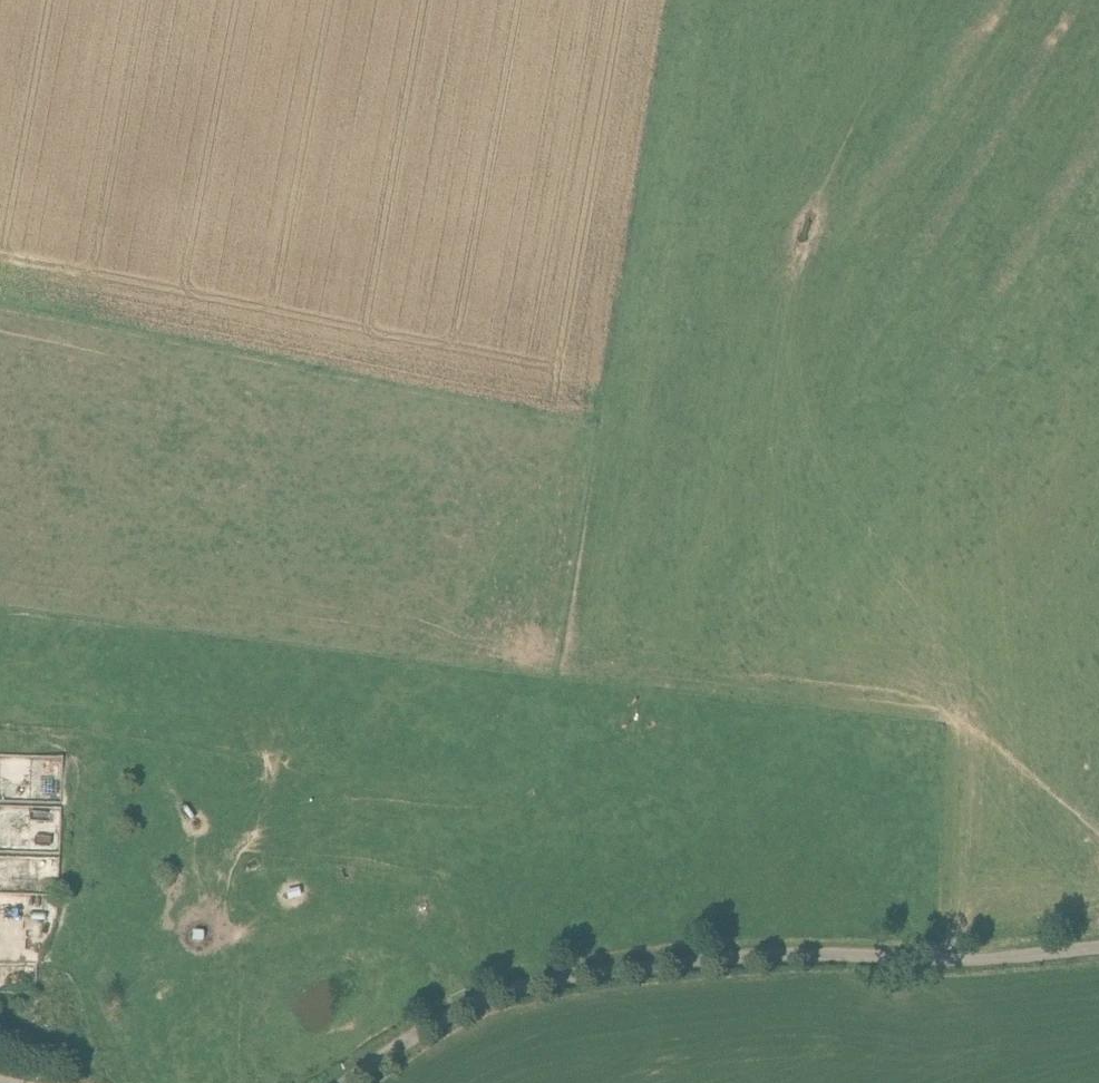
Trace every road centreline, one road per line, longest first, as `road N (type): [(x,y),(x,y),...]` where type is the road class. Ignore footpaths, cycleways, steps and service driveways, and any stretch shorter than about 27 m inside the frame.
road 1 (unclassified): [(348,1082),(482,1000),(579,975),(791,954),(980,959),(1098,947)]

